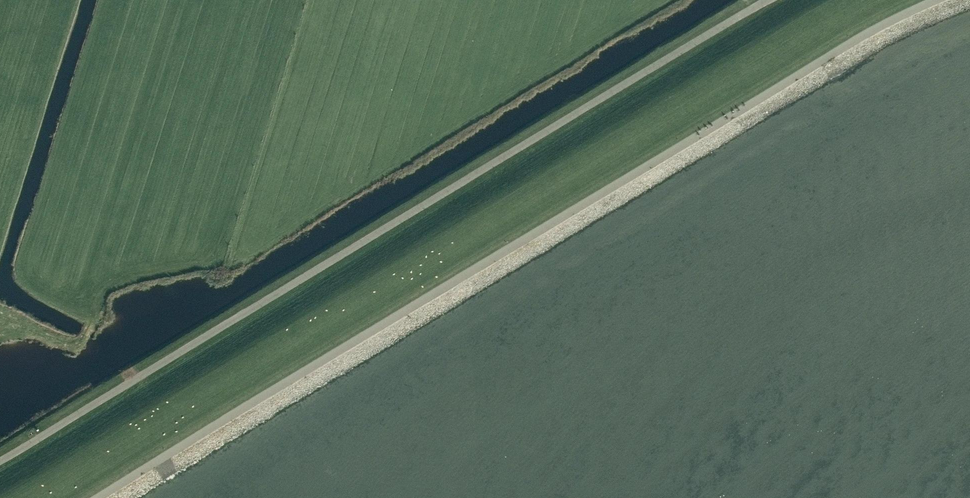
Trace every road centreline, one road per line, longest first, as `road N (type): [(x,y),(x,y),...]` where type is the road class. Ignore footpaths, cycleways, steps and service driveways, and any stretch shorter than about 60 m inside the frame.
road 1 (unclassified): [(109,497),(826,65),(951,0)]
road 2 (unclassified): [(774,0),(0,465)]

